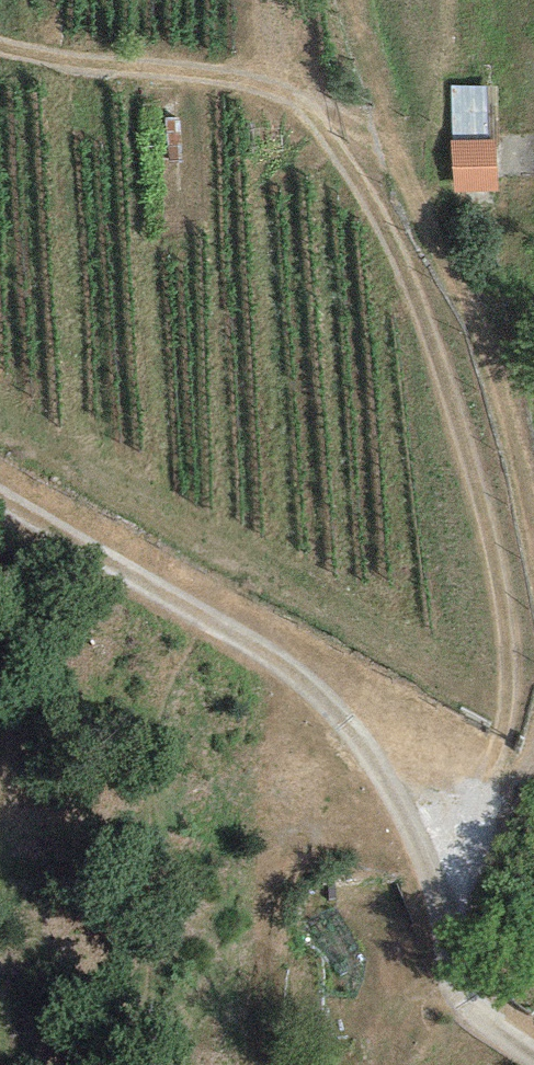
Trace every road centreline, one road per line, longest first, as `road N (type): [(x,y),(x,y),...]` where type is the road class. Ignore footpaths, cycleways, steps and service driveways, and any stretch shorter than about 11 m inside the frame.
road 1 (track): [(0,45),(89,66),(224,73),(278,89),(312,116),(366,186),(424,310),(508,584),(512,661),(503,754),(474,876),(476,986)]
road 2 (track): [(533,1046),(476,986),(321,653),(0,503)]
road 3 (track): [(366,186),(351,0)]

